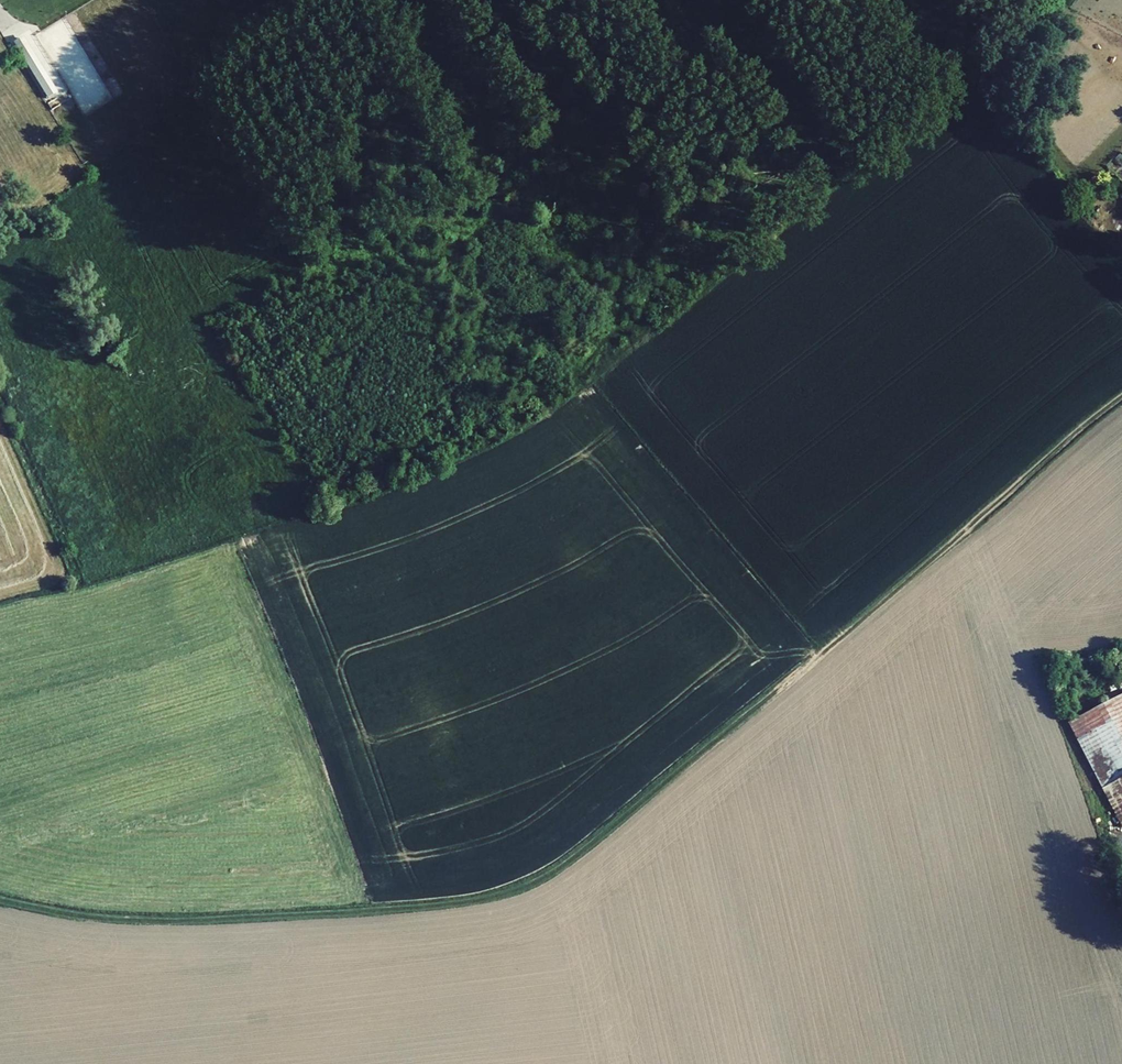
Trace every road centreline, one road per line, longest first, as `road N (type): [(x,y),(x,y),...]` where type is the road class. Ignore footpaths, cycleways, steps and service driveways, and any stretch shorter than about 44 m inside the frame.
road 1 (track): [(1121,397),(569,863),(522,889),(440,906),(177,921),(89,917),(0,900)]

